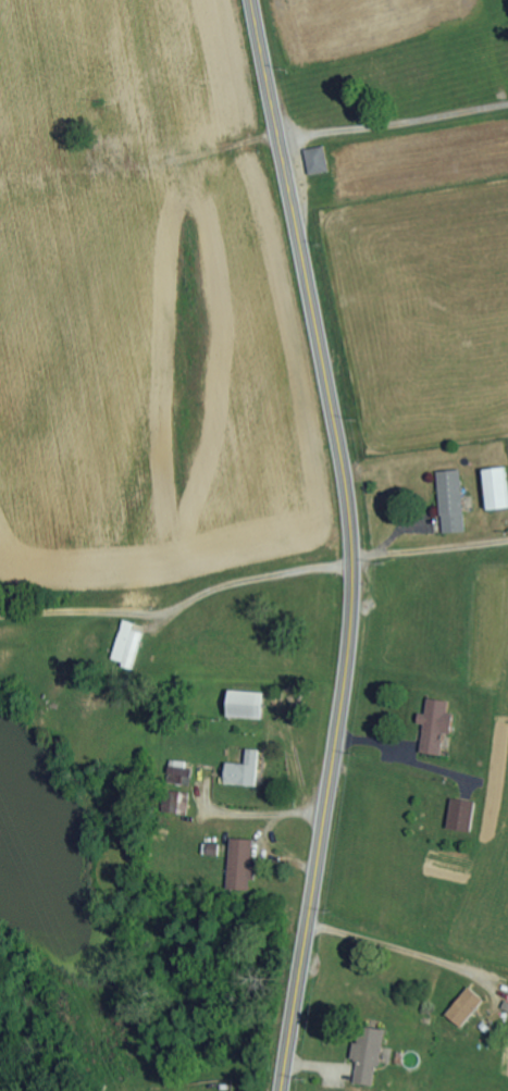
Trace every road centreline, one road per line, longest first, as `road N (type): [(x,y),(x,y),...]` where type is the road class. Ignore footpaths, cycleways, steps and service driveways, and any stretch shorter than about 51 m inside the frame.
road 1 (primary): [(282,1090),(348,665),(354,565),(347,483),(253,0)]
road 2 (residential): [(354,565),(78,625),(0,614)]

